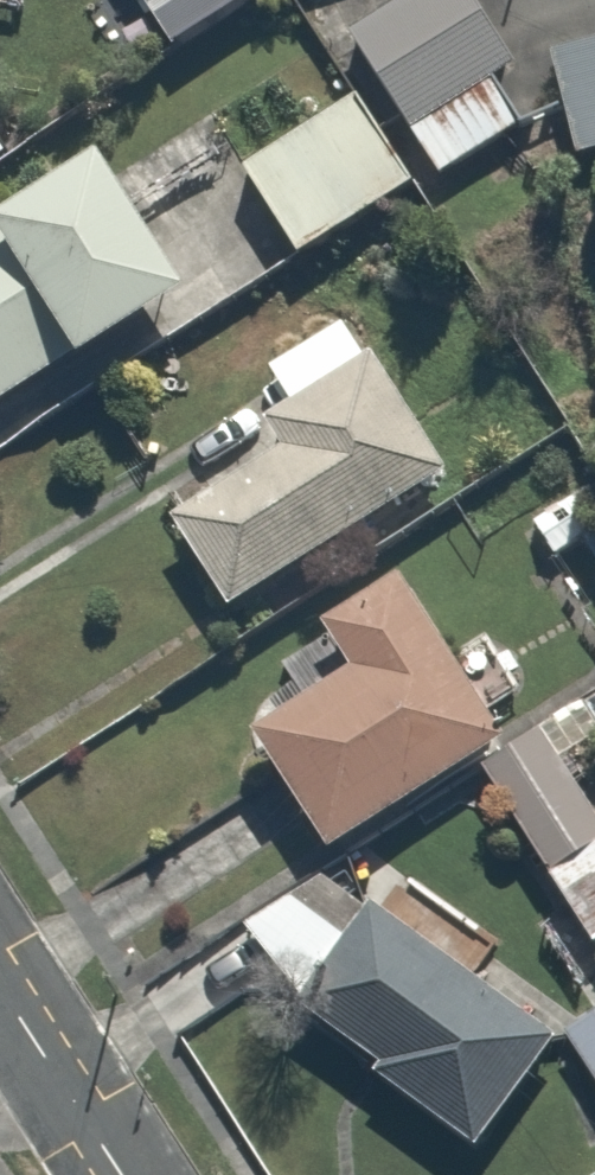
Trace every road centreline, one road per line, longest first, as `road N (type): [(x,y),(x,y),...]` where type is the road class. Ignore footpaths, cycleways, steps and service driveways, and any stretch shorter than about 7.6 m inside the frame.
road 1 (residential): [(0,985),(121,1174)]

